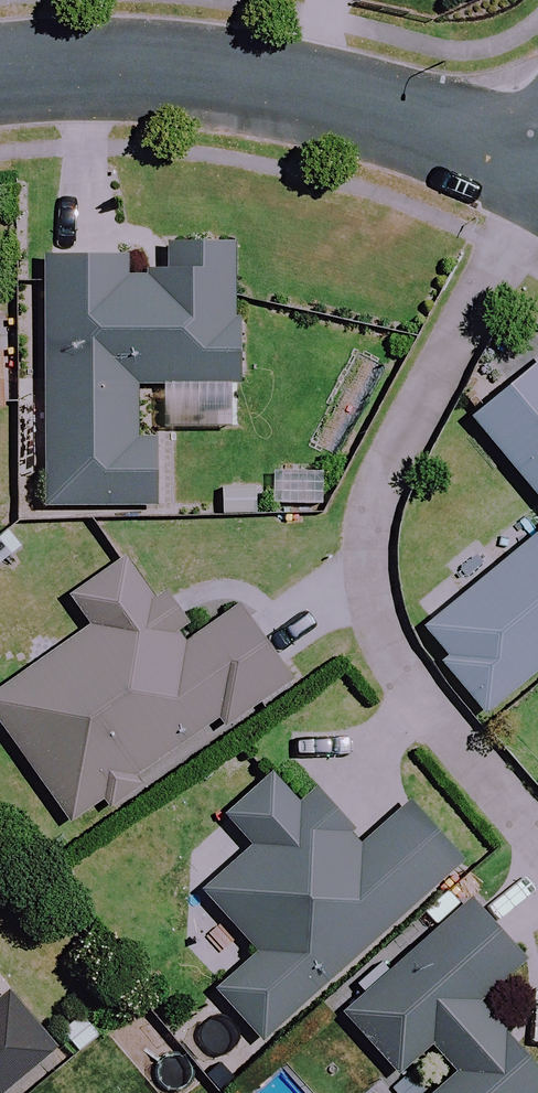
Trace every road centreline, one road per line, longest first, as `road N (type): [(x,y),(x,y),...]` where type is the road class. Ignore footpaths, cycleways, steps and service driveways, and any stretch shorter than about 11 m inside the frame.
road 1 (residential): [(537,836),(378,631),(377,539),(414,439),(537,167)]
road 2 (tertiary): [(537,166),(393,116),(261,89),(143,73),(0,79)]

